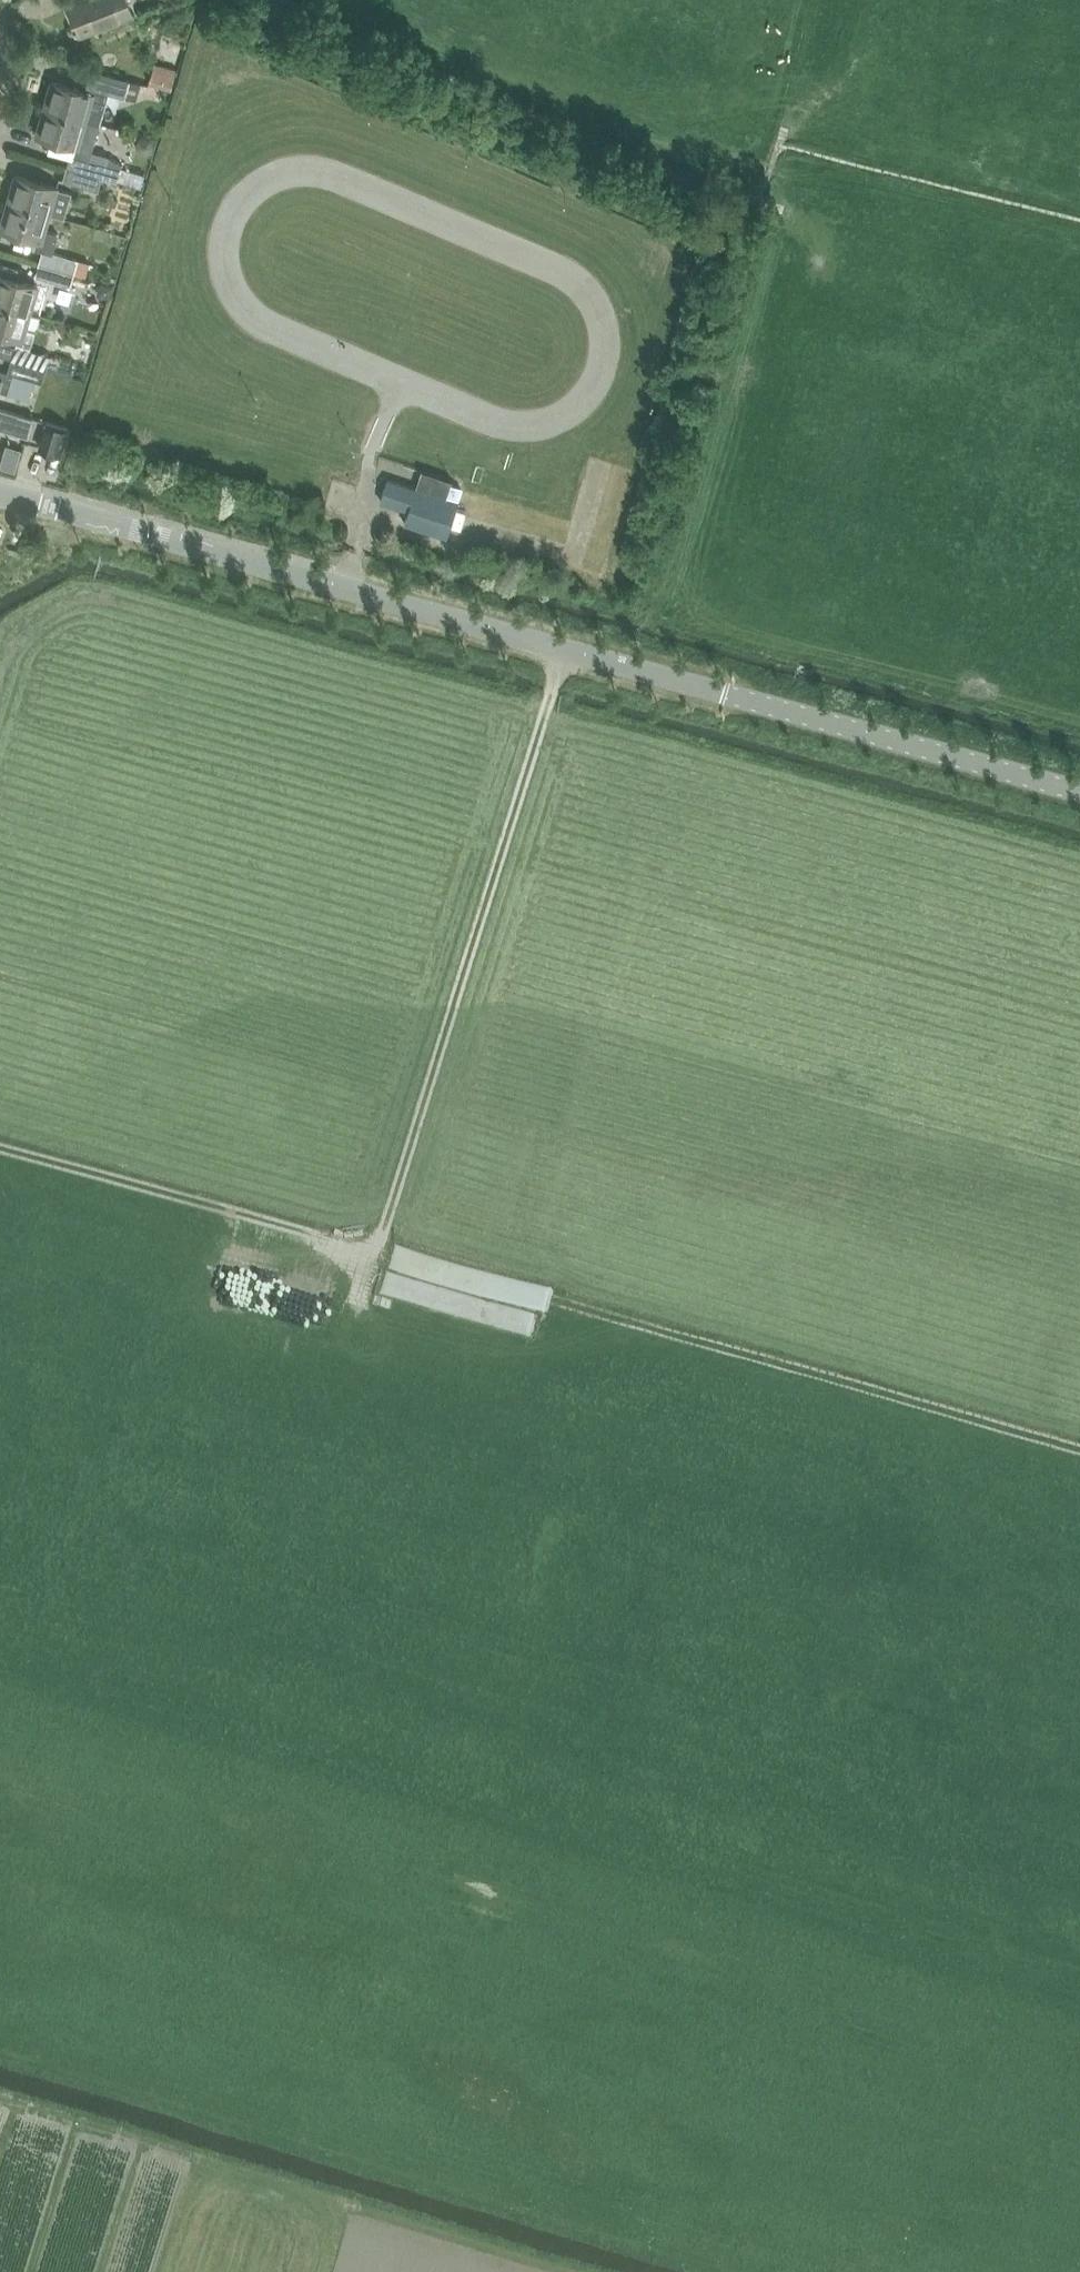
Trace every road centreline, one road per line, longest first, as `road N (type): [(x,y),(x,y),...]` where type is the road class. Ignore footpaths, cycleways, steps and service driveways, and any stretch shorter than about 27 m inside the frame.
road 1 (unclassified): [(1079,792),(146,533)]
road 2 (track): [(490,417),(539,423),(581,400),(602,356),(595,309),(561,274),(341,181),(309,173),(277,179),(251,196),(232,224),(226,258),(236,291),(273,326)]
road 3 (track): [(273,326),(490,417)]
road 4 (residential): [(146,533),(0,494)]

